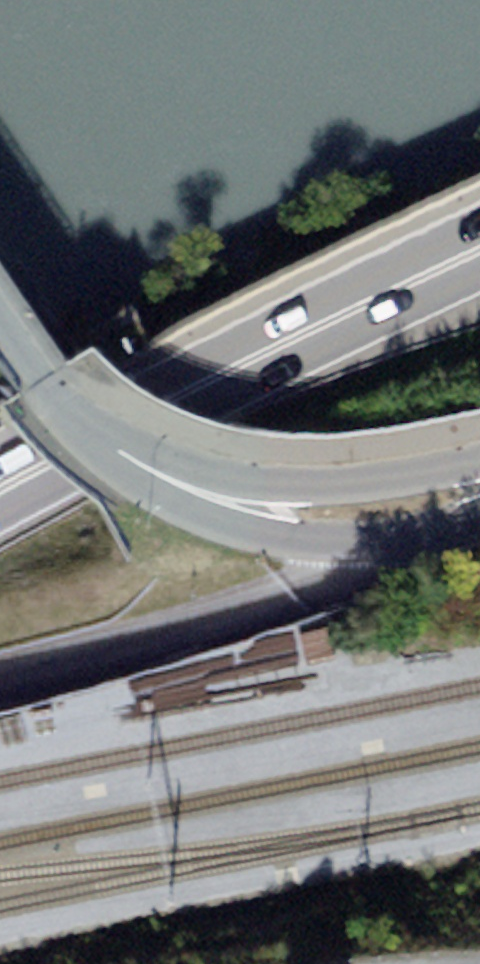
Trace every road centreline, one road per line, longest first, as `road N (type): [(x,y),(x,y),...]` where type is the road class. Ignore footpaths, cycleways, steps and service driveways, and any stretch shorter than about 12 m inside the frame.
road 1 (trunk): [(479,245),(199,381),(0,490)]
road 2 (primary): [(479,488),(356,515),(259,509),(163,479),(87,429),(42,379)]

